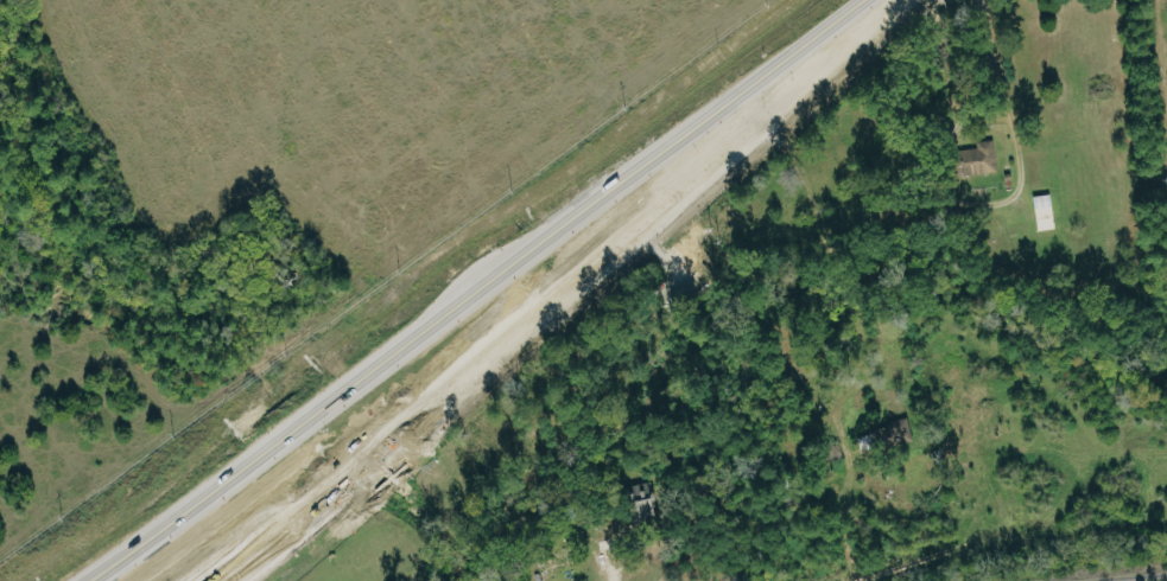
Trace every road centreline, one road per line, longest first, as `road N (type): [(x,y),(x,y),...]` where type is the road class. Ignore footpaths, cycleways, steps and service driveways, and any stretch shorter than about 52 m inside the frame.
road 1 (primary): [(882,0),(659,155),(93,580)]
road 2 (primary): [(225,580),(899,0)]

